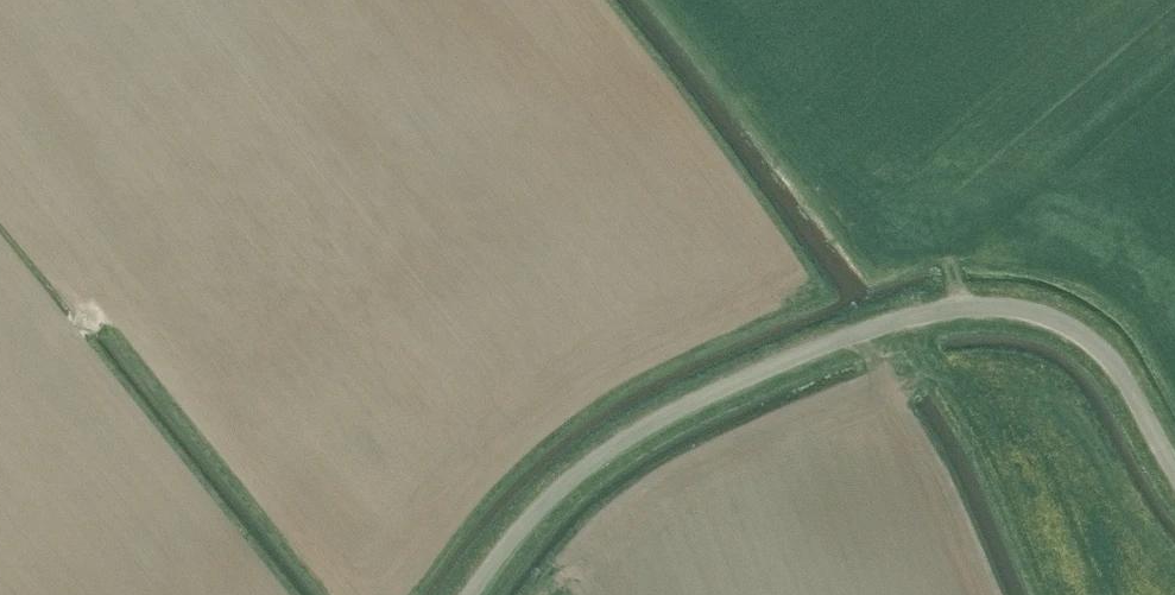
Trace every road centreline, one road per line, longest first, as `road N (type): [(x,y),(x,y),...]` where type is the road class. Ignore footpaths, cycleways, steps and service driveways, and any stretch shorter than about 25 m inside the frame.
road 1 (unclassified): [(473,594),(523,523),(602,454),(765,366),(950,305),(1038,309),(1087,339),(1174,480)]

